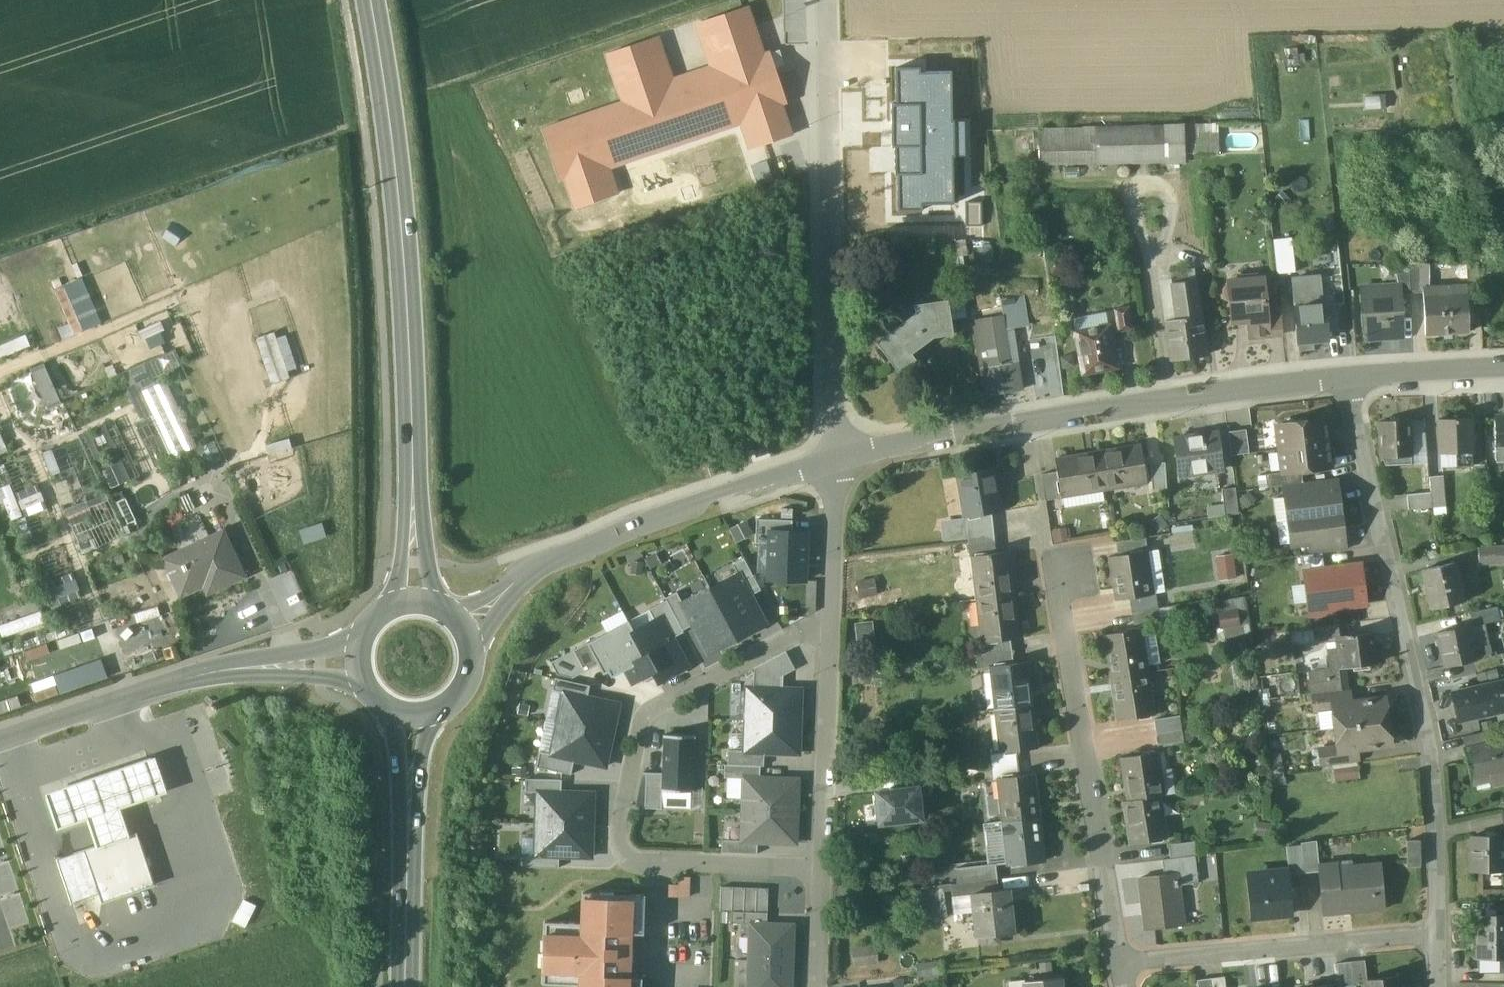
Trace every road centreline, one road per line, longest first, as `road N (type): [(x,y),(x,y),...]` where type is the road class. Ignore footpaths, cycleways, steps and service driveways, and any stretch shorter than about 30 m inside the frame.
road 1 (residential): [(1346,376),(1424,721),(1439,934)]
road 2 (residential): [(821,870),(637,864),(621,840),(650,710),(806,629),(831,626)]
road 3 (residential): [(1346,376),(984,426),(839,459)]
road 4 (secondary): [(412,486),(392,156),(368,0)]
road 5 (residential): [(839,459),(586,542),(530,567),(460,625)]
road 6 (residential): [(1120,965),(1058,566)]
road 7 (unclassified): [(0,739),(181,680),(353,657)]
road 8 (residential): [(1439,934),(1120,965)]
road 9 (residential): [(831,626),(821,870)]
road 10 (residential): [(839,459),(831,626)]
road 11 (secondary): [(405,986),(408,823)]
road 12 (residential): [(1503,370),(1346,376)]

